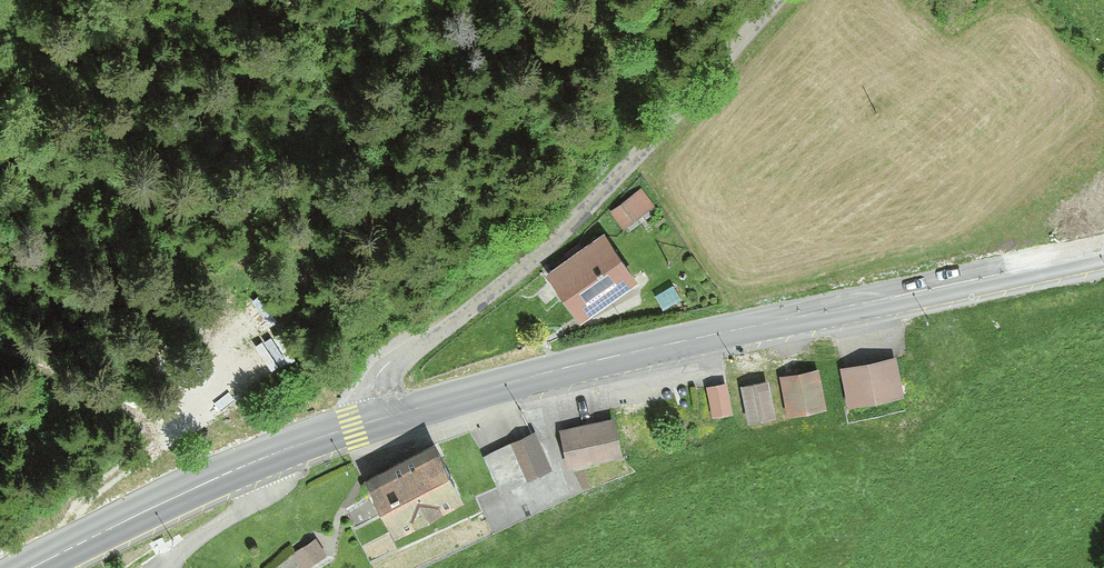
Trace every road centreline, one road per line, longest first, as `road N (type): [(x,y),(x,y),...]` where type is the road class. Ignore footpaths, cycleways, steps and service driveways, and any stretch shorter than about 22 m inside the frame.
road 1 (secondary): [(1103,254),(553,371),(370,425)]
road 2 (unclassified): [(370,425),(368,392),(381,365),(439,332),(571,224),(789,0)]
road 3 (secondary): [(370,425),(202,484),(31,567)]

